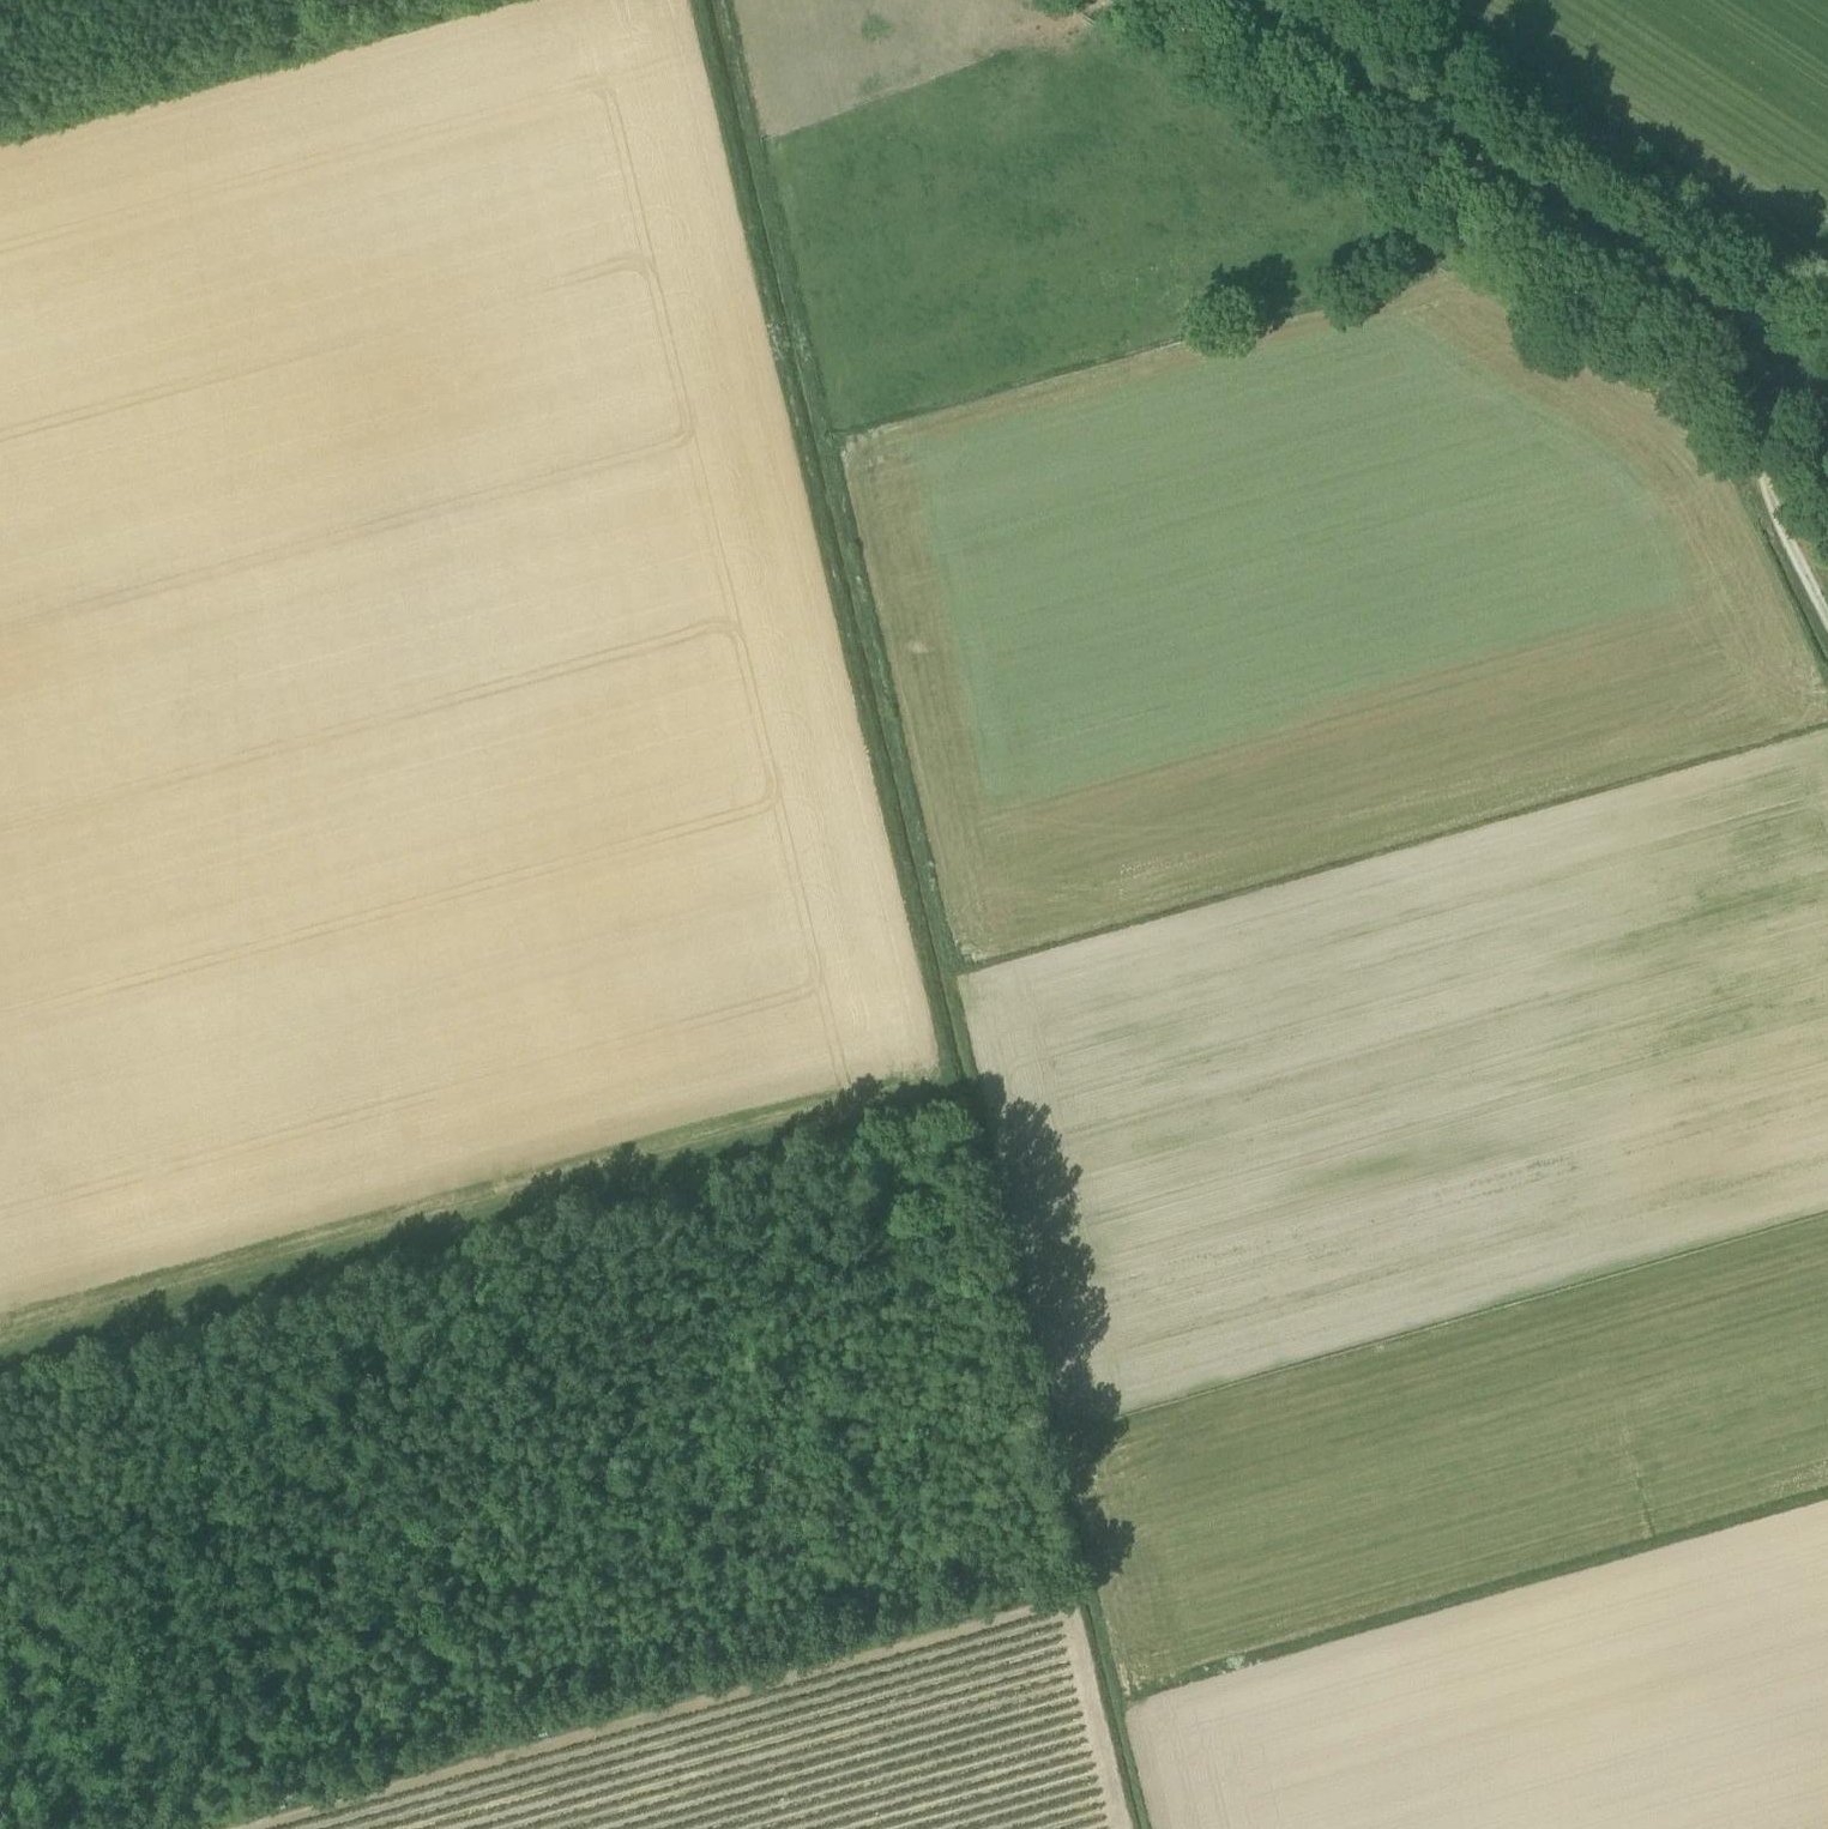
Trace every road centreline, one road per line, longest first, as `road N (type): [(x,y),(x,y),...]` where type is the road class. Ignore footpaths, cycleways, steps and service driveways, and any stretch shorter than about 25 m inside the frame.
road 1 (track): [(1731,401),(1125,0)]
road 2 (track): [(1731,401),(1827,619)]

